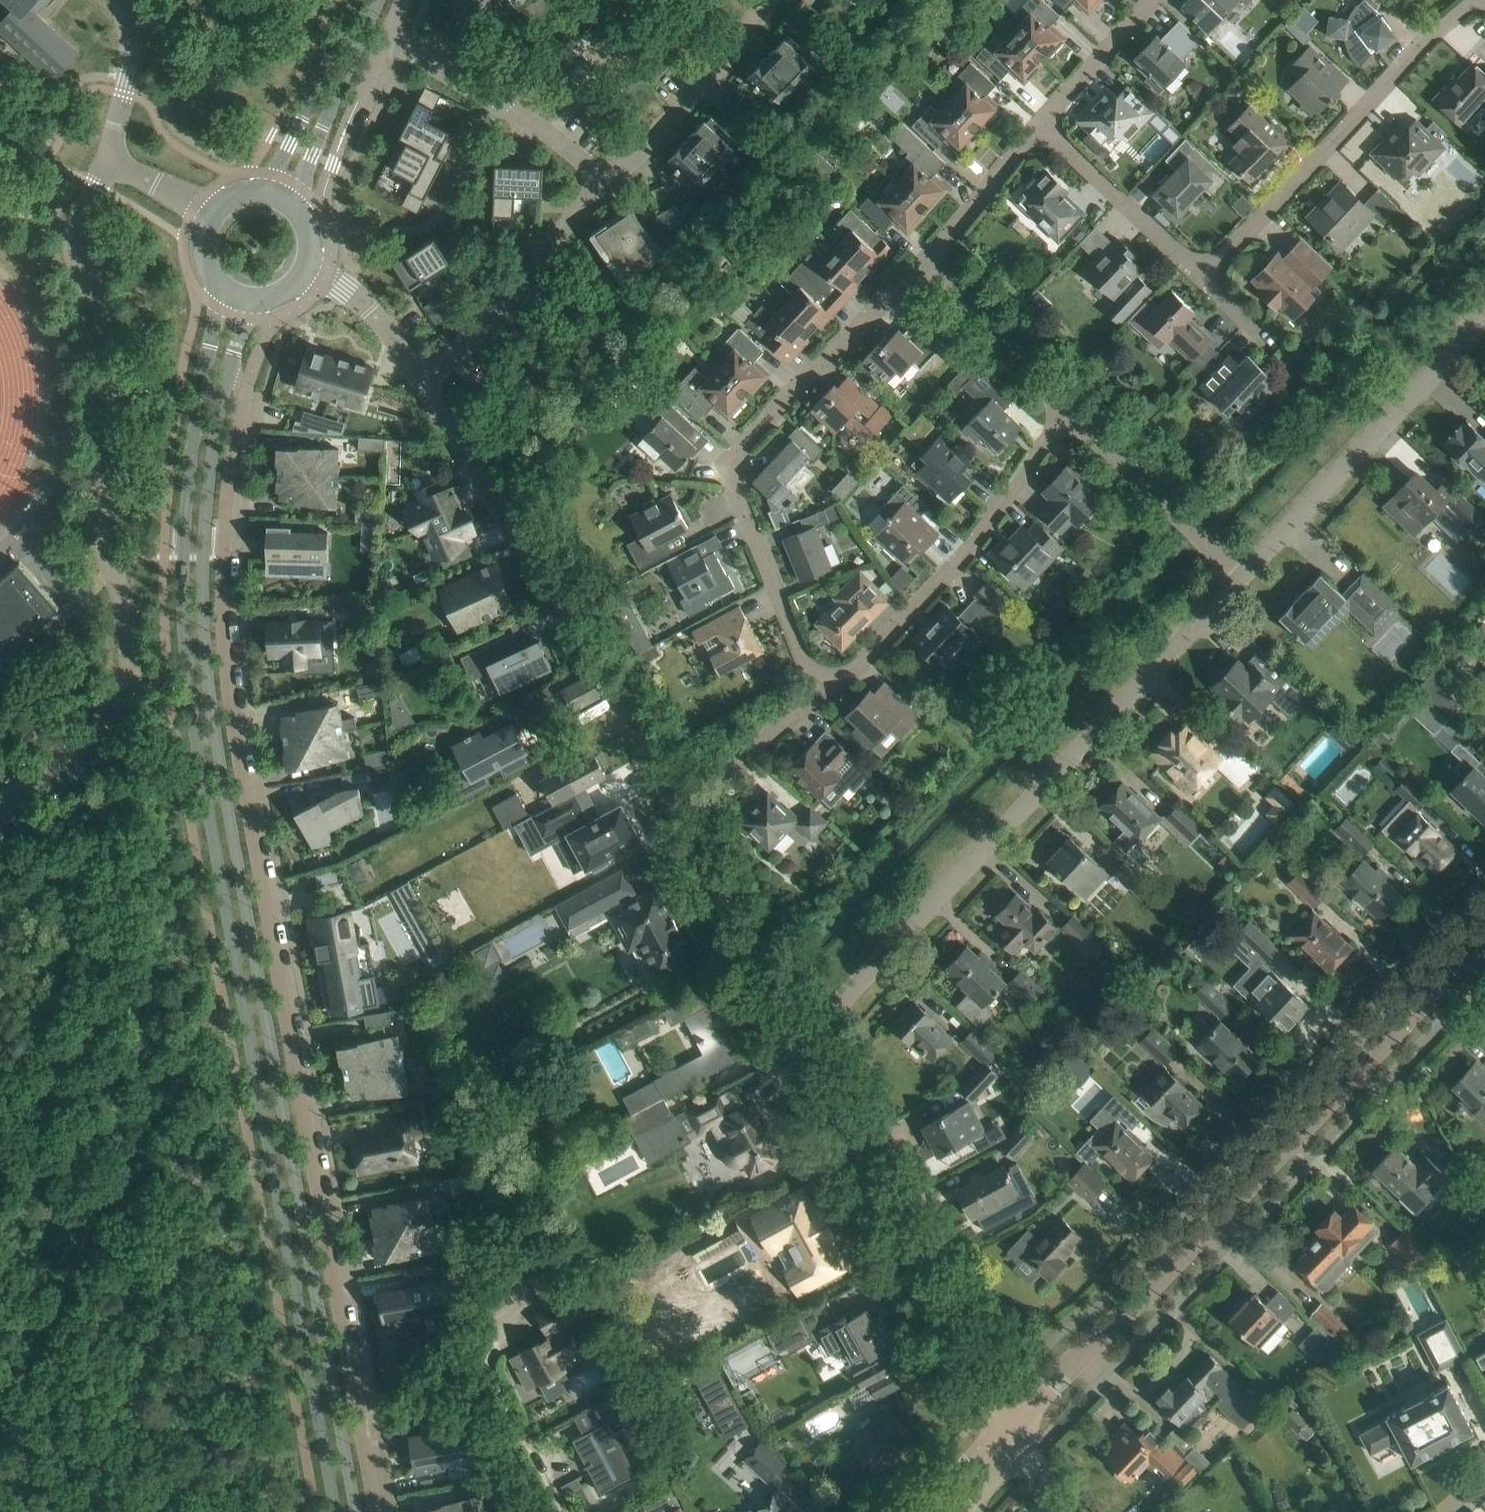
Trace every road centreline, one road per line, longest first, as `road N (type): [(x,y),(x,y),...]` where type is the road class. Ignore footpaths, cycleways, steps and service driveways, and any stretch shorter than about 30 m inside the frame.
road 1 (tertiary): [(216,280),(189,472),(184,658),(194,748),(337,1511)]
road 2 (residential): [(376,1511),(238,741),(224,556),(245,391),(228,366)]
road 3 (tertiary): [(356,1511),(204,659),(208,477),(228,366)]
road 4 (residential): [(1012,1425),(1484,938)]
road 5 (residential): [(803,1042),(1241,579)]
road 6 (unclassified): [(108,162),(75,241),(110,331),(118,378),(102,520),(132,669),(114,708)]
road 7 (residential): [(826,691),(805,661),(732,465),(739,448),(922,263)]
road 8 (residential): [(1012,1425),(803,1042)]
road 9 (residential): [(803,1042),(614,697)]
road 10 (residential): [(1475,0),(1429,38),(1203,278)]
road 11 (residential): [(826,691),(966,554),(1070,414)]
road 12 (residential): [(1241,579),(1484,319)]
road 13 (residential): [(427,386),(605,679)]
road 14 (residential): [(427,386),(606,182)]
road 15 (residential): [(606,182),(563,143),(387,39)]
road 16 (residential): [(606,182),(720,66),(769,0)]
road 17 (residential): [(1241,579),(1070,414)]
road 18 (tertiary): [(297,210),(299,186),(381,0)]
road 19 (residential): [(1203,278),(1038,124)]
road 20 (tertiary): [(359,0),(258,193)]
road 21 (residential): [(1070,414),(922,263)]
road 22 (residential): [(922,263),(1038,124)]
road 23 (residential): [(306,268),(357,298),(427,386)]
road 24 (residential): [(1038,124),(1152,0)]
road 25 (residential): [(120,0),(130,67),(108,162)]
road 26 (residential): [(719,783),(826,691)]
road 27 (residential): [(928,1511),(1012,1425)]

